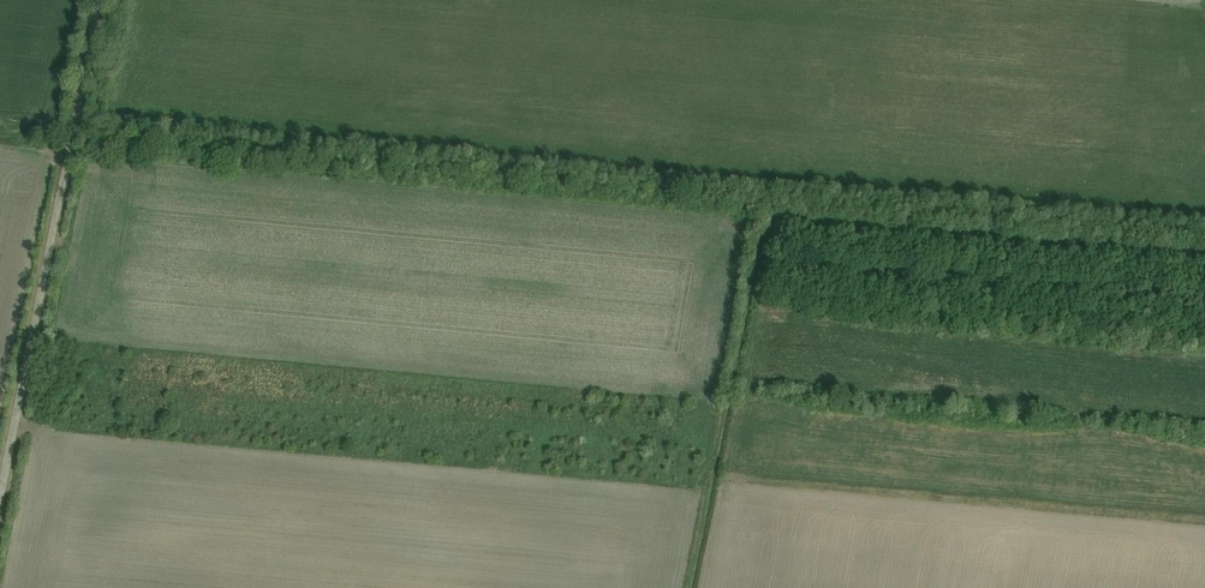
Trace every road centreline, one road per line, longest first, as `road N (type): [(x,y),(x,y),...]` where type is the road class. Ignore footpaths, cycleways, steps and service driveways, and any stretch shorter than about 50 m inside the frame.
road 1 (unclassified): [(0,485),(99,0)]

